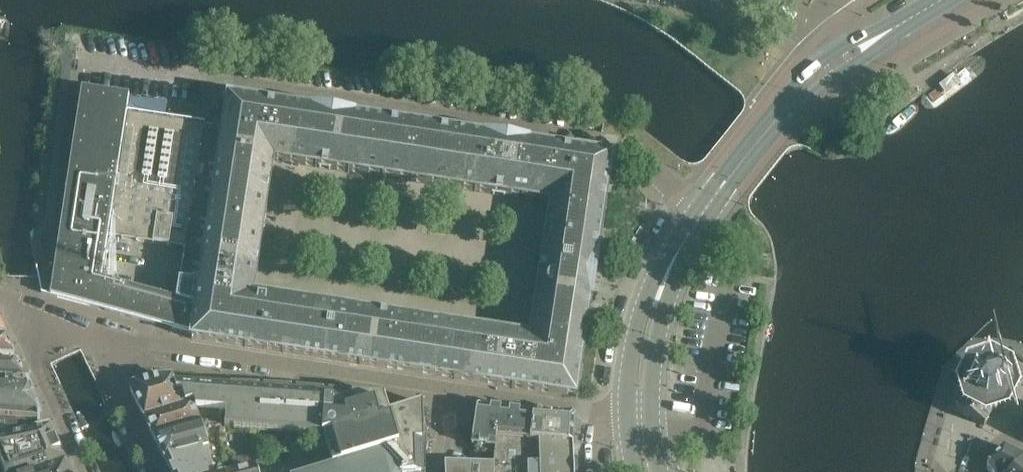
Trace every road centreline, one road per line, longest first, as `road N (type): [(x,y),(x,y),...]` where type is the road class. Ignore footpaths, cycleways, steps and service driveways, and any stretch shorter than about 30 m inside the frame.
road 1 (residential): [(454,391),(108,339)]
road 2 (tertiary): [(713,215),(795,114),(895,27)]
road 3 (tertiary): [(700,203),(647,292),(629,417)]
road 4 (tertiary): [(651,421),(665,301),(713,215)]
road 5 (tertiary): [(824,56),(700,203)]
road 6 (residential): [(1,296),(77,471)]
road 7 (residential): [(601,415),(454,391)]
road 8 (residential): [(157,471),(111,377),(108,339)]

